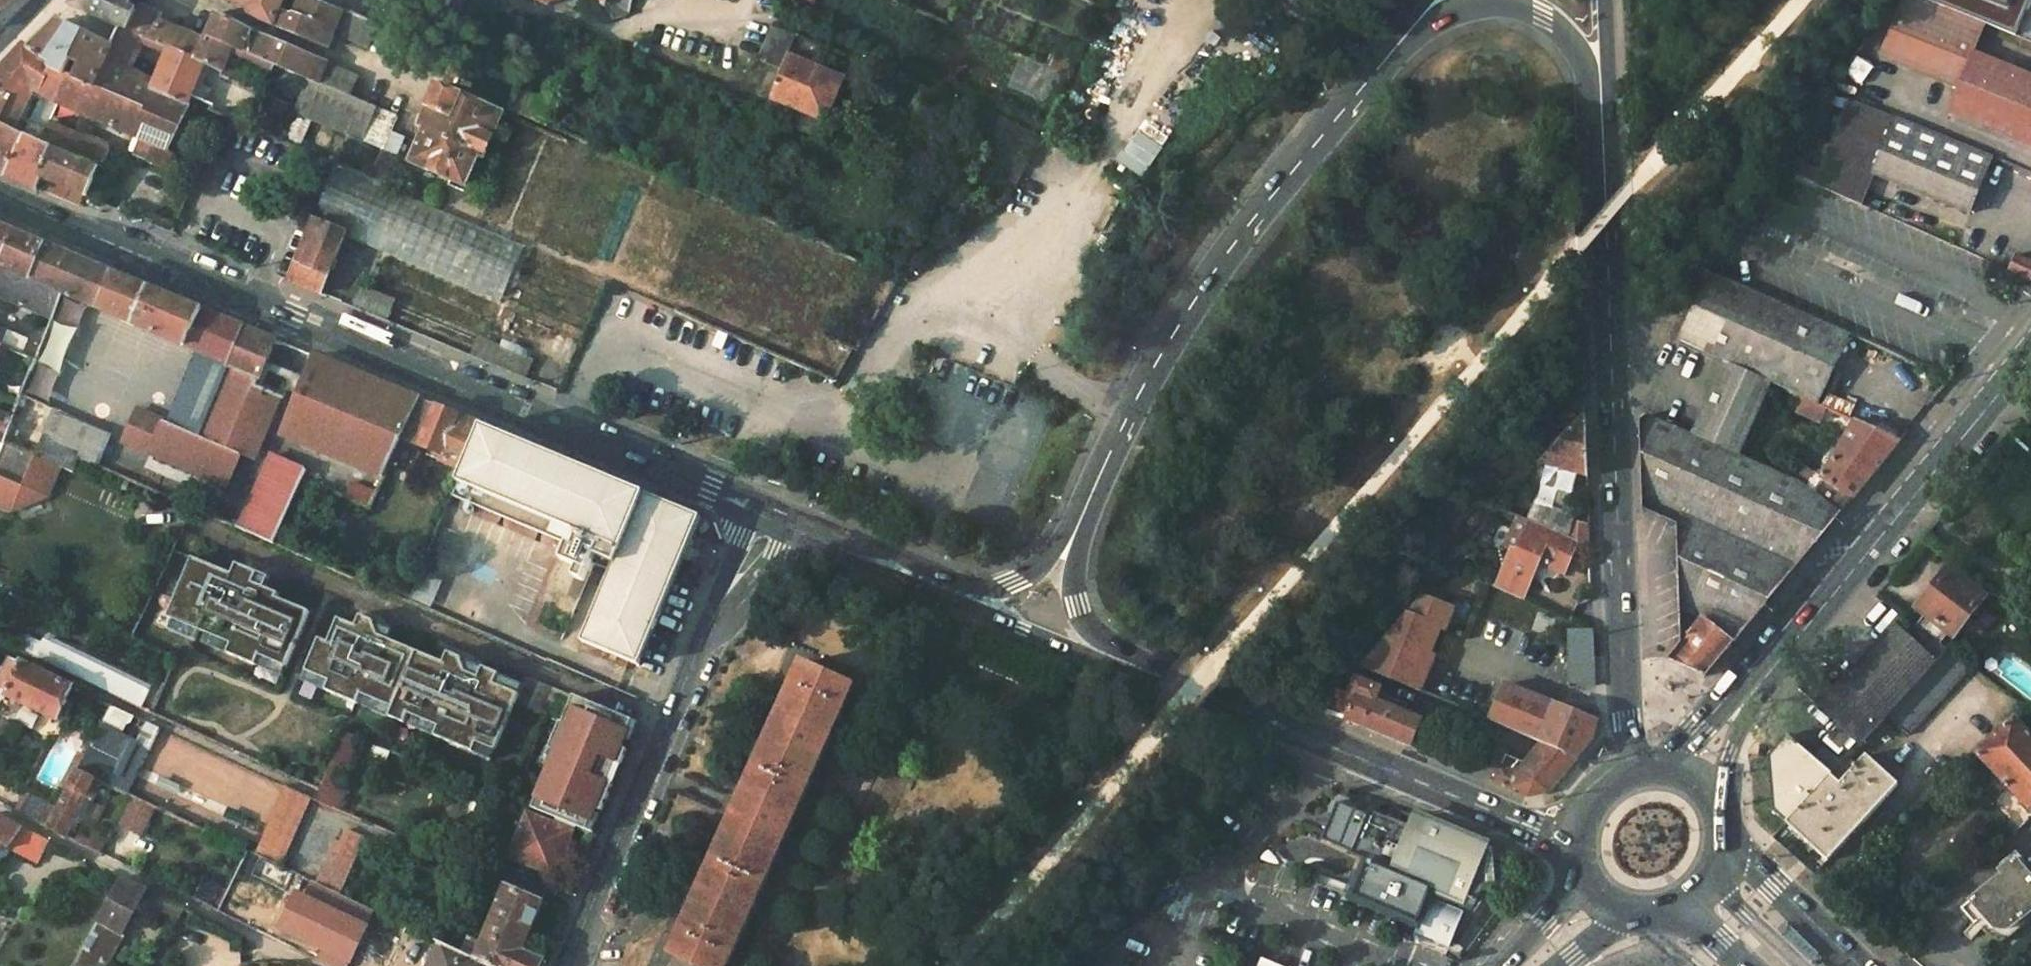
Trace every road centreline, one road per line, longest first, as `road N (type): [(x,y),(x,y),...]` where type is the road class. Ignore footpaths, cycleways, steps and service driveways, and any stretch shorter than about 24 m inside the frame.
road 1 (secondary): [(759,505),(0,196)]
road 2 (primary): [(1632,767),(1601,195)]
road 3 (secondary): [(2000,382),(1685,773)]
road 4 (residential): [(568,965),(759,505)]
road 5 (primary): [(1358,93),(1194,302),(1093,488)]
road 6 (primary): [(1140,669),(1576,841)]
road 7 (primary): [(1601,195),(1580,59),(1566,35),(1525,6),(1496,2),(1432,22),(1358,93)]
road 8 (residential): [(317,965),(0,809)]
road 9 (secondary): [(915,569),(969,609),(1098,662),(1140,669)]
road 10 (secondary): [(1093,488),(1059,544),(1007,580),(980,586),(915,569)]
road 11 (primary): [(1093,488),(1077,584),(1086,615),(1140,669)]
road 12 (primary): [(1601,195),(1604,0)]
road 13 (primary): [(1861,965),(1725,831)]
road 14 (secondary): [(915,569),(759,505)]

